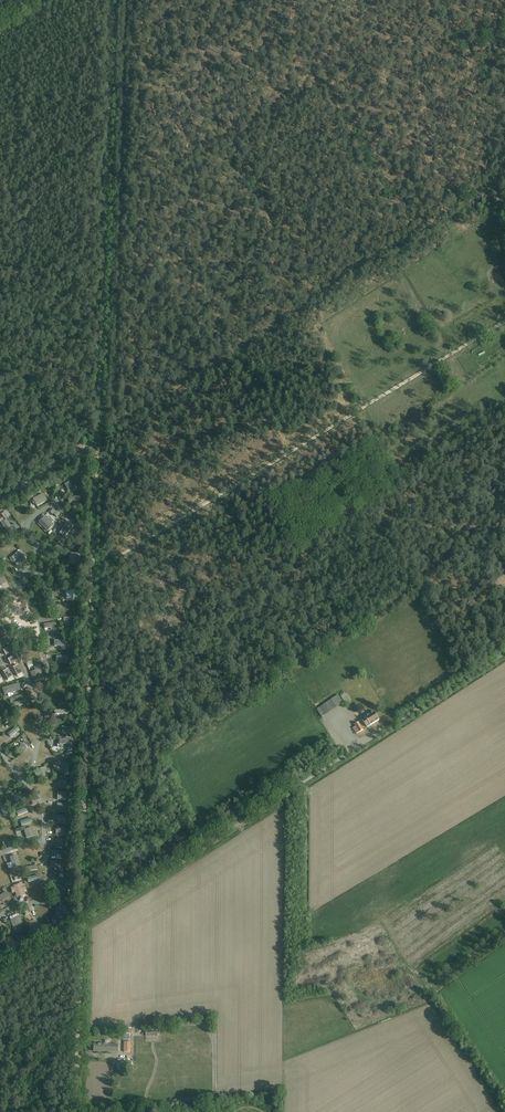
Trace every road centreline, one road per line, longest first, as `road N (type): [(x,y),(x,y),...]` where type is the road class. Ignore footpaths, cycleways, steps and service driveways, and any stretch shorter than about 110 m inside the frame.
road 1 (track): [(81,922),(504,655)]
road 2 (track): [(93,572),(504,319)]
road 3 (track): [(81,922),(98,447)]
road 4 (track): [(106,238),(113,0)]
road 5 (track): [(98,447),(106,238)]
road 6 (unclassified): [(75,1111),(81,922)]

